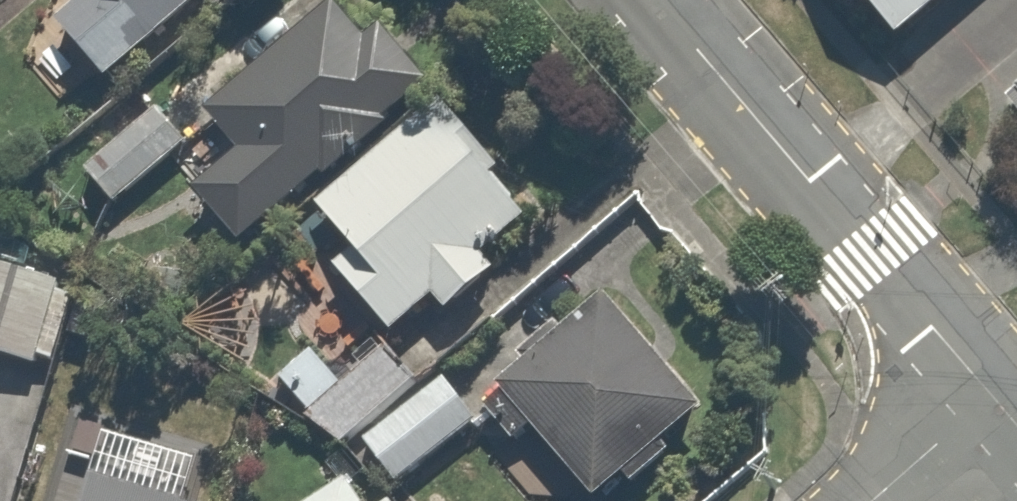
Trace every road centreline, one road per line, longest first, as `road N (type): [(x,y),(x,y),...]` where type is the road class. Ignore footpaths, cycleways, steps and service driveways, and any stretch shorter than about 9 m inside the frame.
road 1 (residential): [(990,400),(653,0)]
road 2 (residential): [(872,500),(990,400)]

